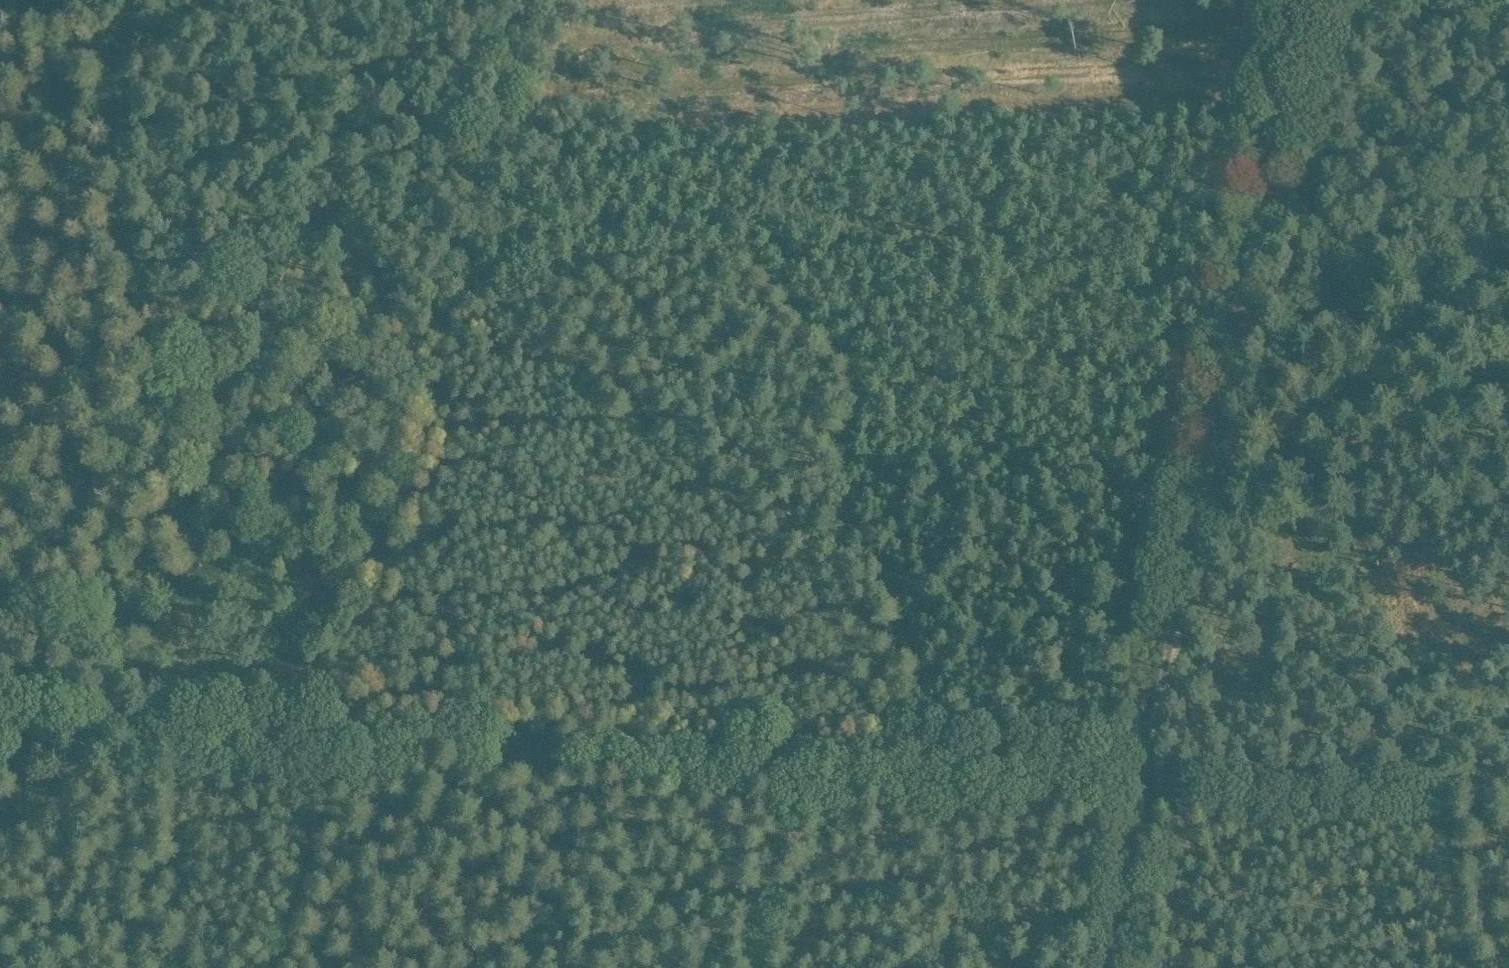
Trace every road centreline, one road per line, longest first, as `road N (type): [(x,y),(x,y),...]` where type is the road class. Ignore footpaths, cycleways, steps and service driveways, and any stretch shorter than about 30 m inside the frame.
road 1 (track): [(1288,0),(1116,785),(1089,967)]
road 2 (track): [(0,717),(329,739),(264,967)]
road 3 (track): [(1116,785),(1508,800)]

